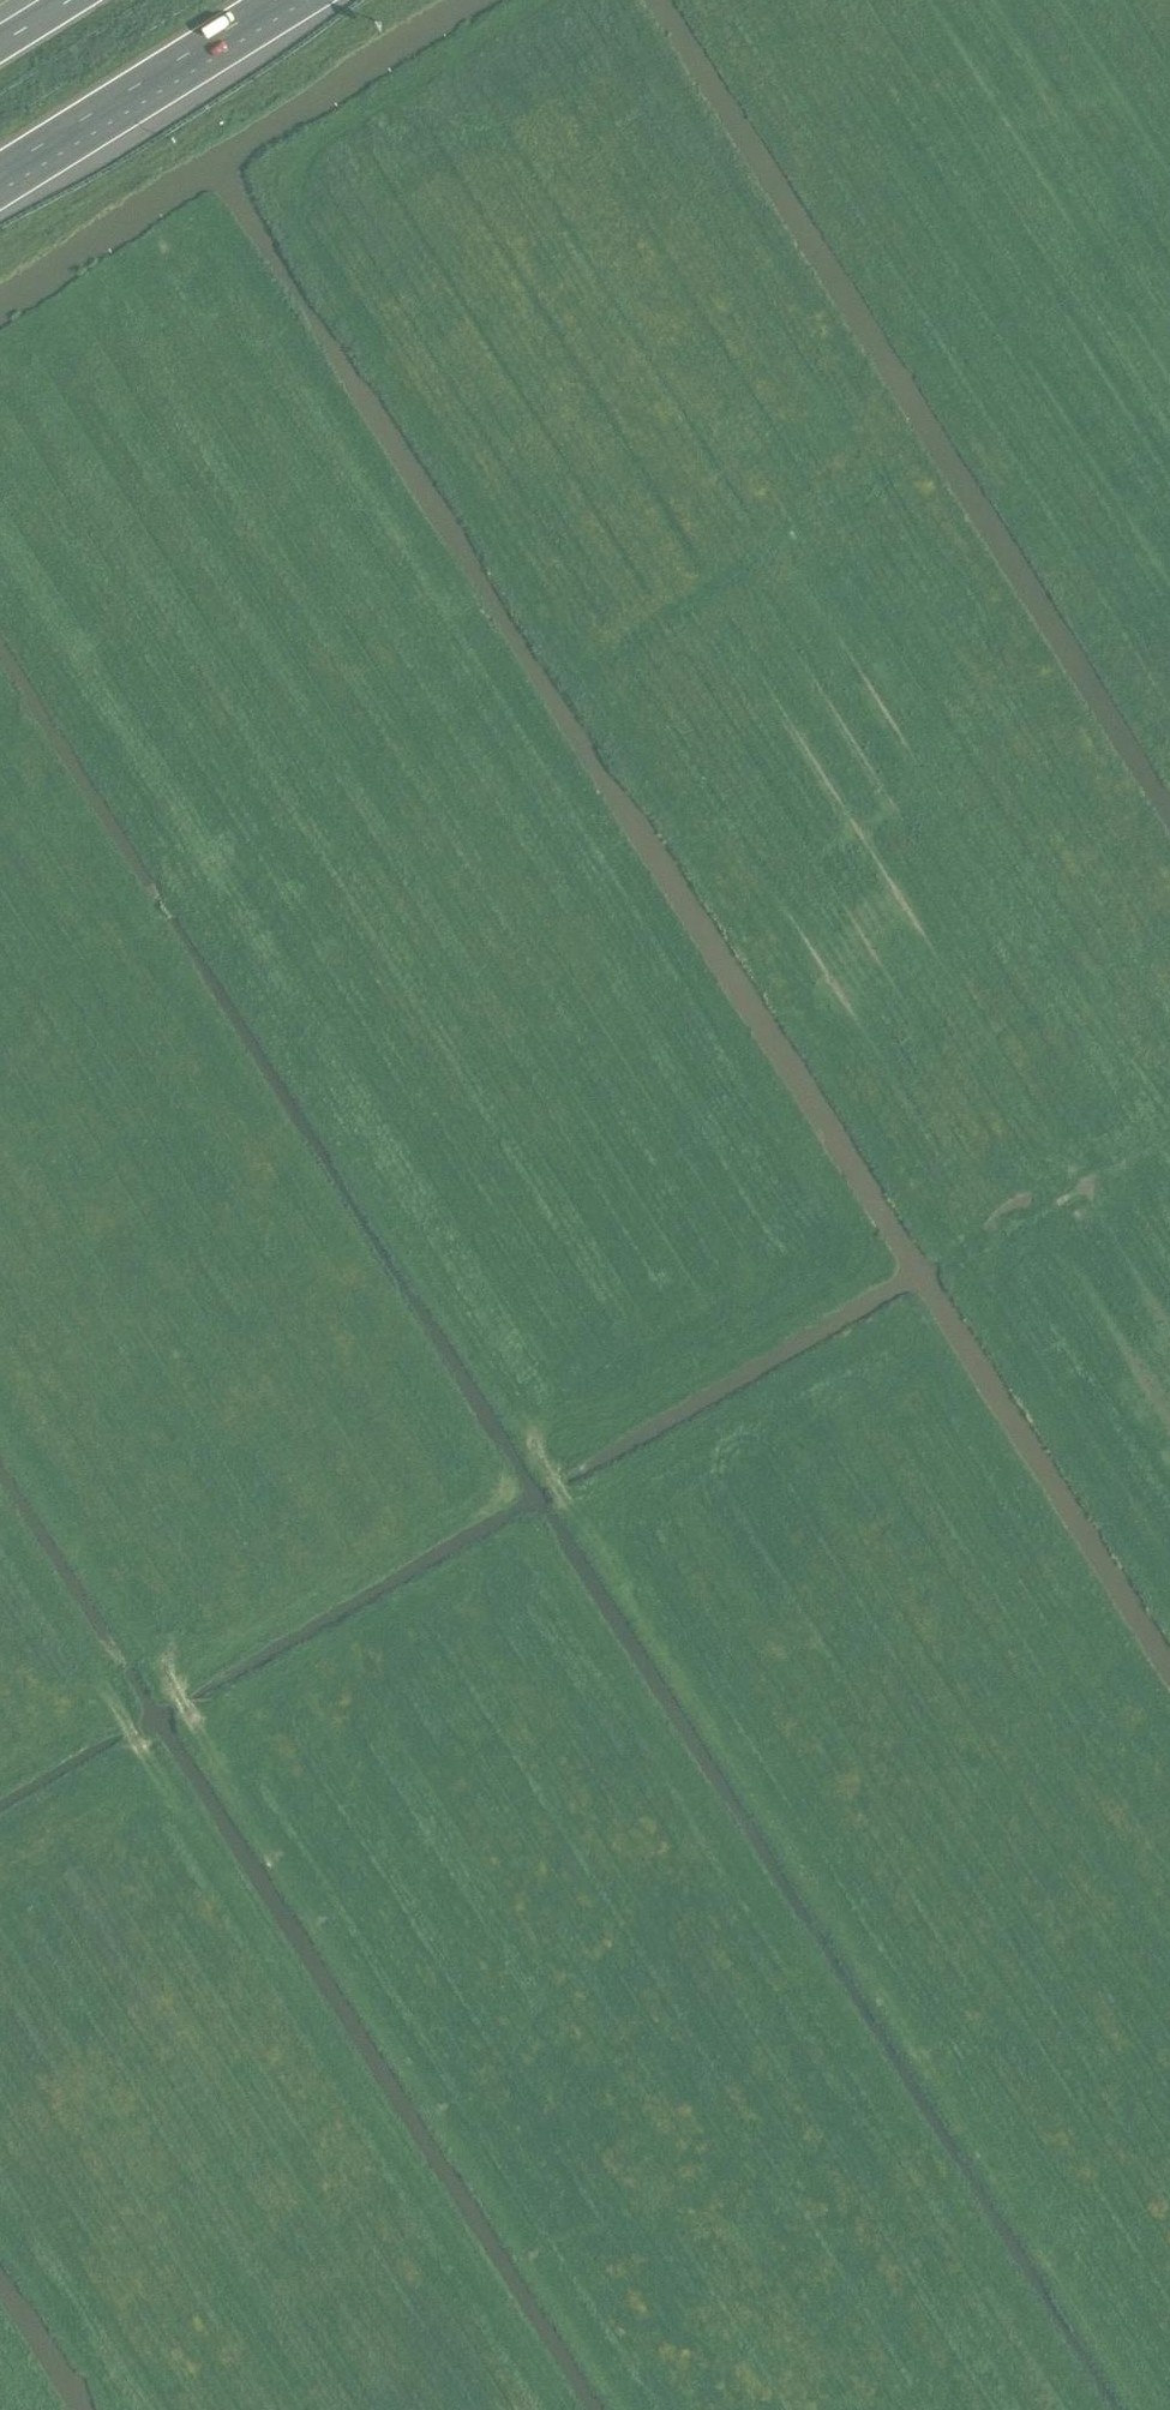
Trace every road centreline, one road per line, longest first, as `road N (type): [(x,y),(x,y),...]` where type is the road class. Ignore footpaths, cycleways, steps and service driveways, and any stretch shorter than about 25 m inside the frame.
road 1 (motorway): [(0,181),(290,0)]

